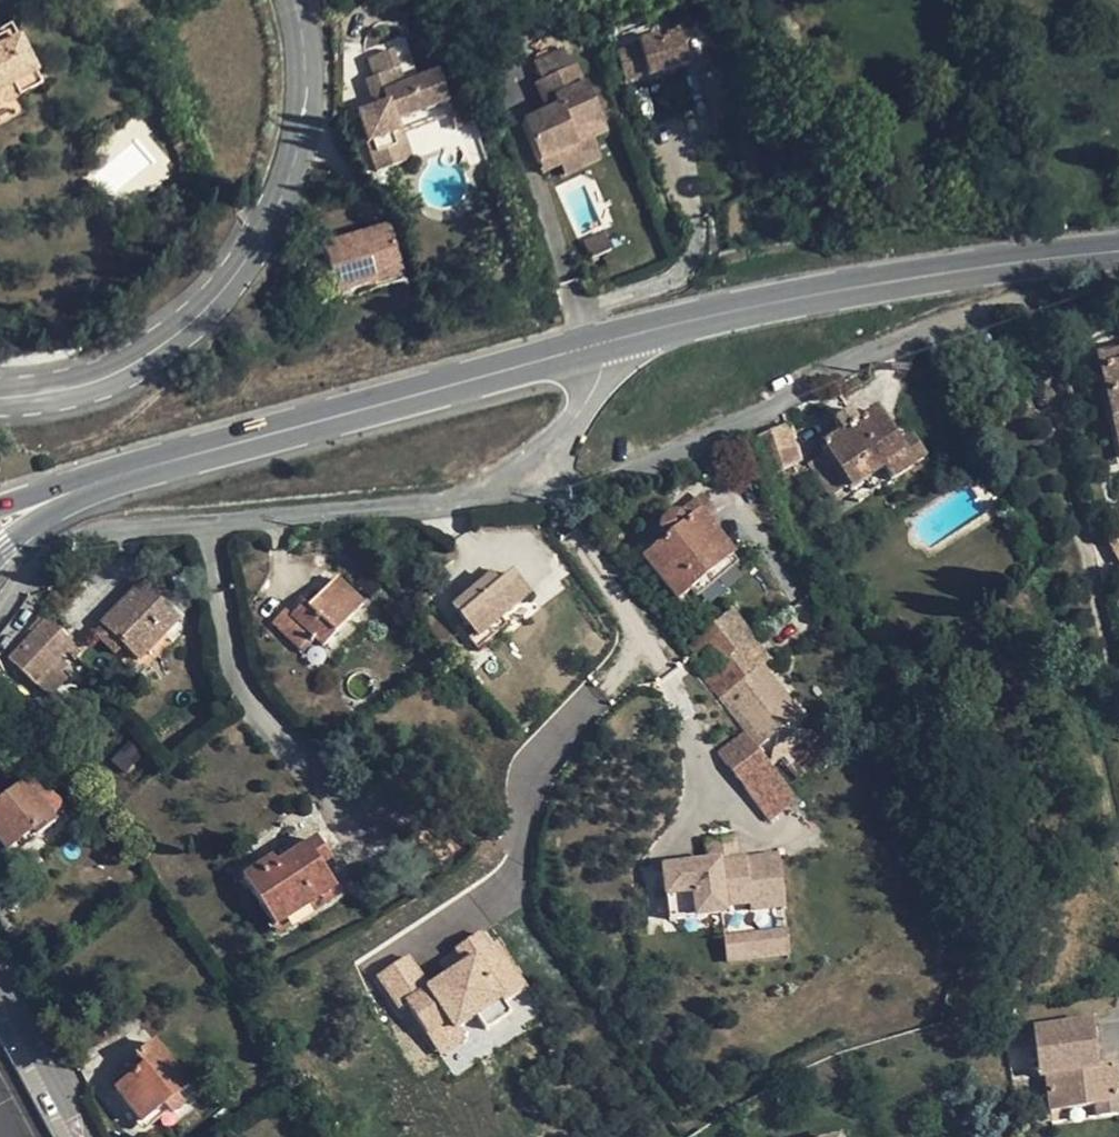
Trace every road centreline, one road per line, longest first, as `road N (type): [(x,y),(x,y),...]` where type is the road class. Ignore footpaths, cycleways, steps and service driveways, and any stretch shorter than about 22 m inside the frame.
road 1 (residential): [(542,466),(575,483),(614,472),(960,317),(1118,282)]
road 2 (residential): [(0,619),(33,570),(72,544),(133,526),(446,499),(542,466)]
road 3 (unclassified): [(0,397),(112,376),(167,342),(222,292),(261,236),(295,158),(303,71),(291,0)]
road 4 (secondary): [(60,496),(596,345)]
road 5 (secondary): [(596,345),(824,291),(1118,252)]
road 6 (unclassified): [(0,996),(74,1136)]
road 7 (residential): [(542,466),(596,381),(596,345)]

